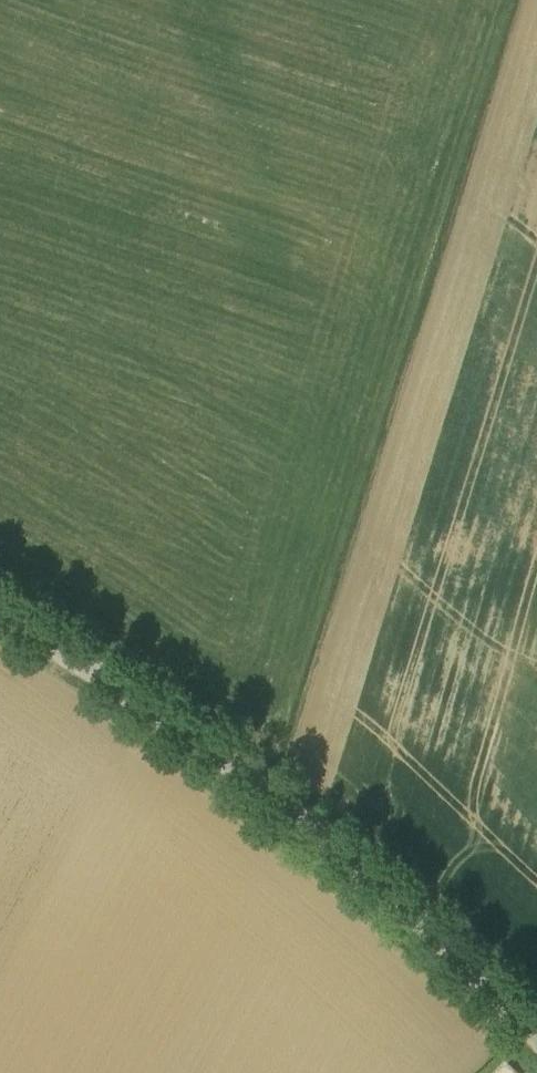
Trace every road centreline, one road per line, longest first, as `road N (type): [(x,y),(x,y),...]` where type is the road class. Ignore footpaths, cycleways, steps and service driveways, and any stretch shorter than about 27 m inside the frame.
road 1 (unclassified): [(536,1033),(315,829),(0,610)]

